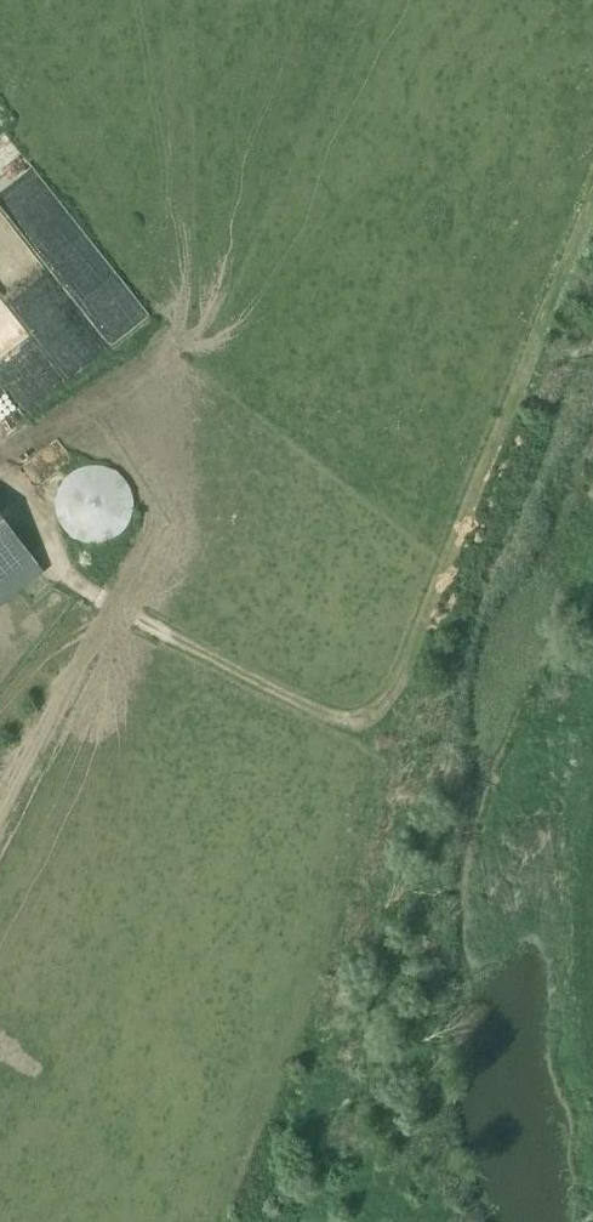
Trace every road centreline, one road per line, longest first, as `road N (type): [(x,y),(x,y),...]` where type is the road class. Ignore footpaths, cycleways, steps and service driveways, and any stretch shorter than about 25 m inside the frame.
road 1 (track): [(592,191),(389,698),(352,723),(329,816)]
road 2 (track): [(352,723),(67,579),(0,498)]

